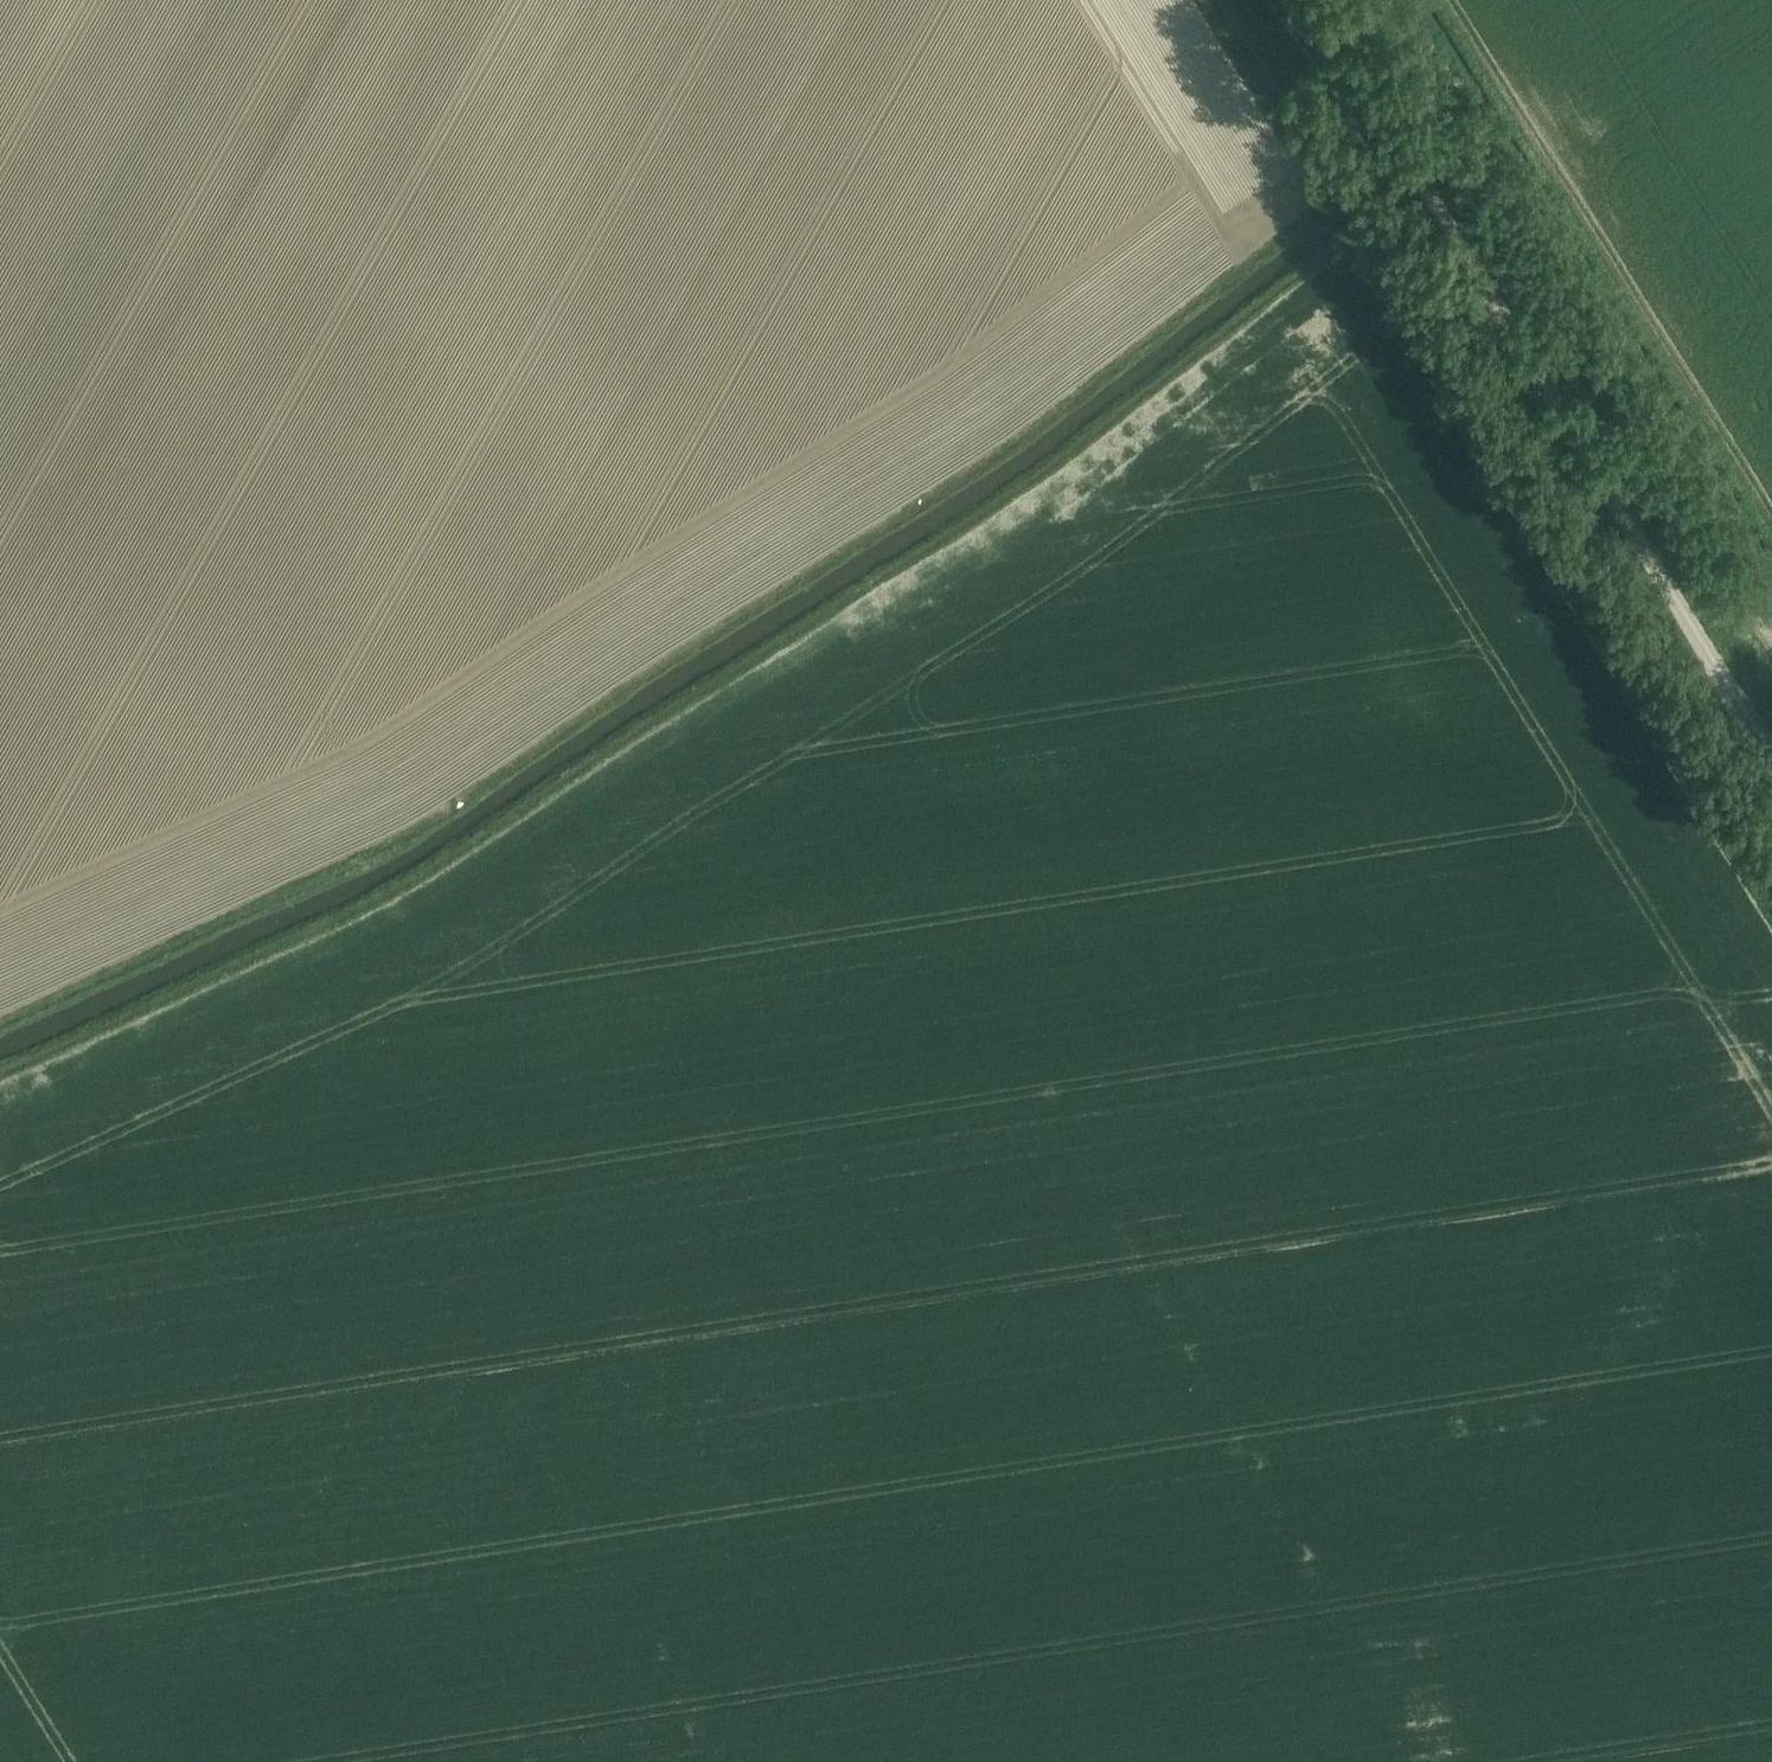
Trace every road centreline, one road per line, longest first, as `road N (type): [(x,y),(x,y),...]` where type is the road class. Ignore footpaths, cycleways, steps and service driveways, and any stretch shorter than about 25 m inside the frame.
road 1 (unclassified): [(1771,752),(1309,0)]

